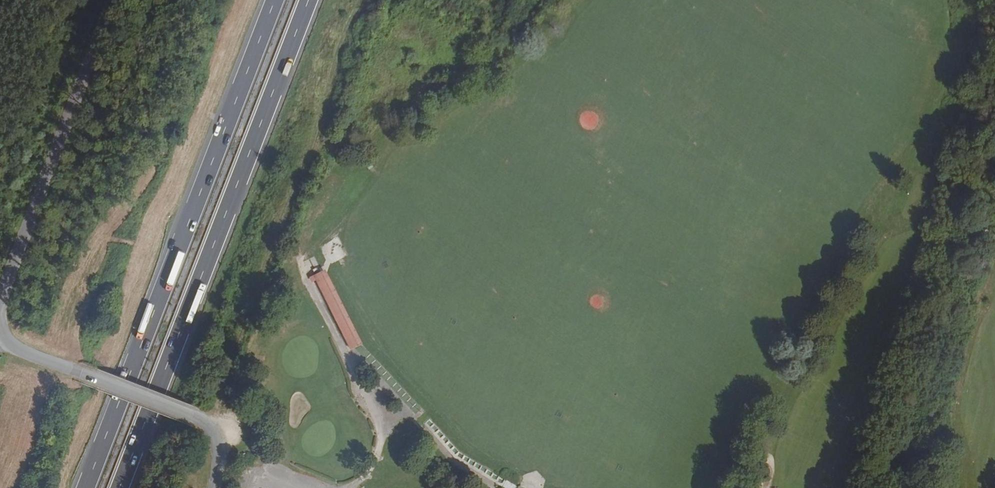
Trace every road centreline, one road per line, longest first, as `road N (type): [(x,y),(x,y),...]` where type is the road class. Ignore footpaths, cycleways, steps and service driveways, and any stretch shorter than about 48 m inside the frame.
road 1 (trunk): [(118,487),(305,0)]
road 2 (trunk): [(270,0),(84,487)]
road 3 (track): [(213,426),(358,0)]
road 4 (unclassified): [(114,0),(0,303)]
road 5 (unclassified): [(0,337),(16,351),(229,434),(210,487)]

